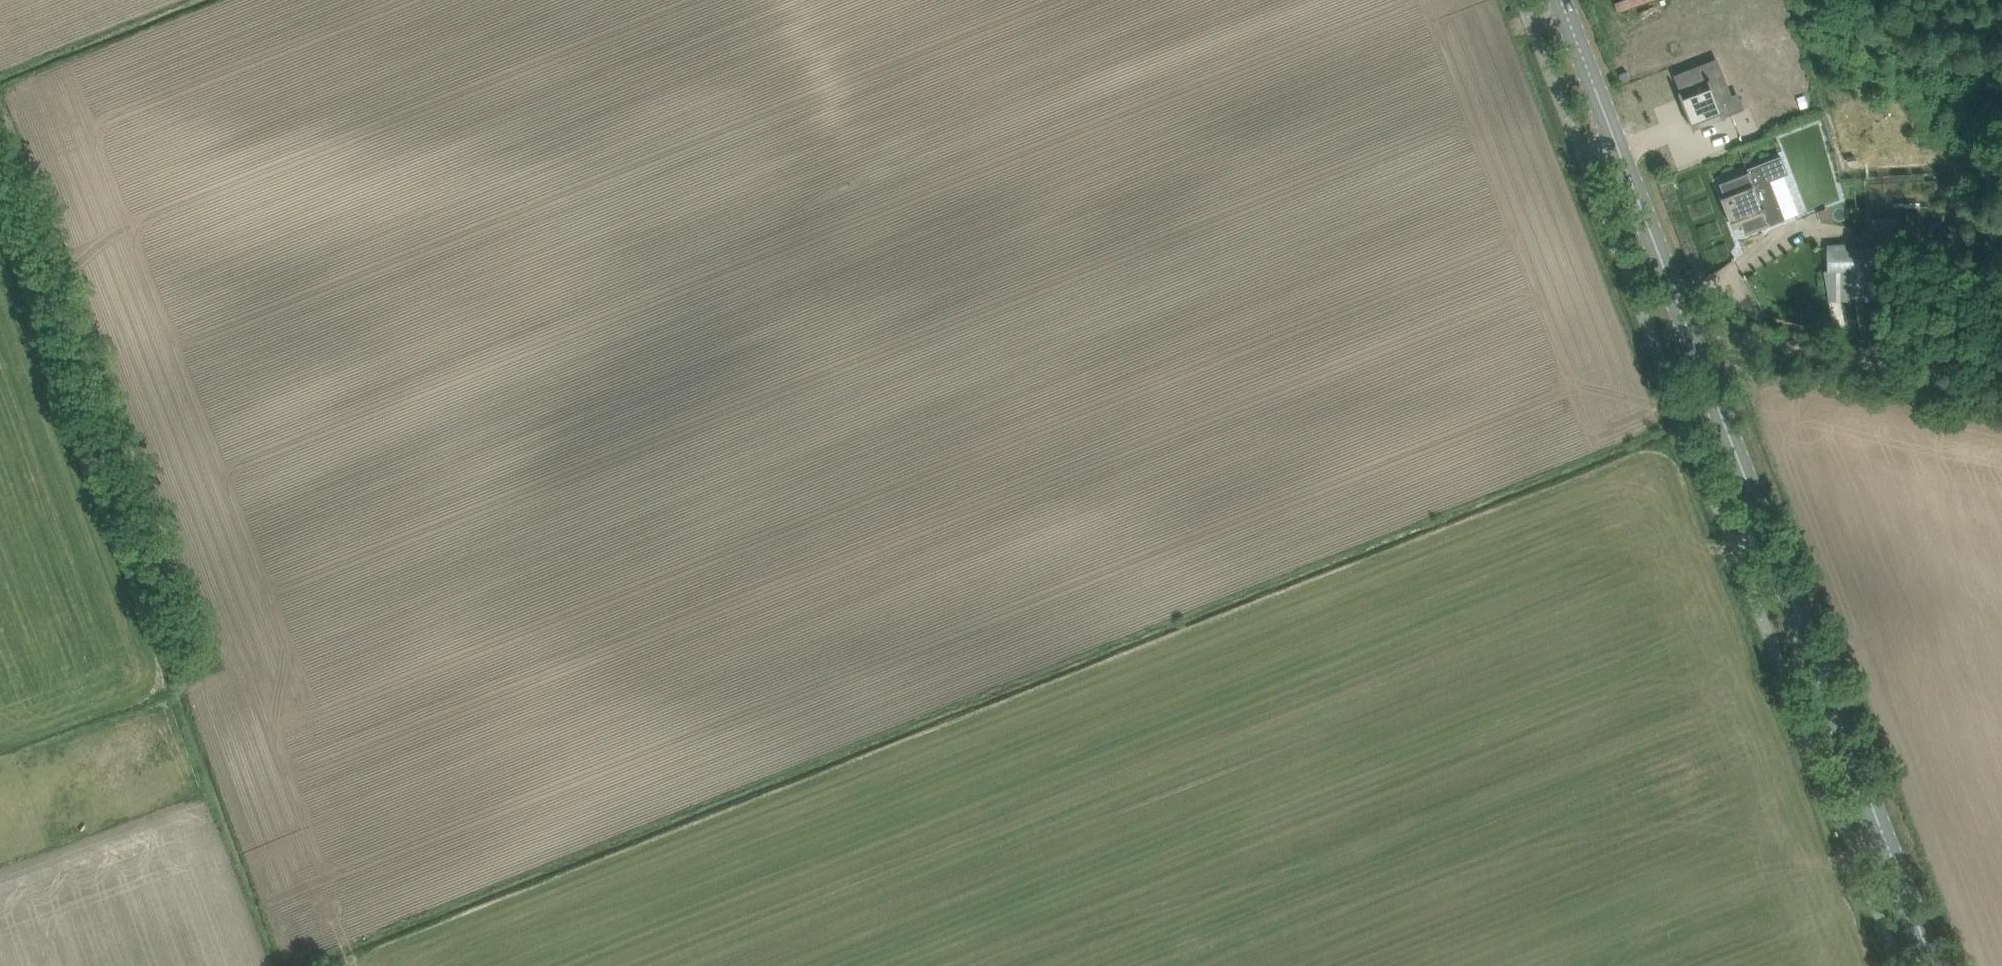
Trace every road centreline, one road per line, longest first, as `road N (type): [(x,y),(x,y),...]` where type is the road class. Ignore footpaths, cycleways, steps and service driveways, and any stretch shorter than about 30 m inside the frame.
road 1 (tertiary): [(1934,965),(1562,0)]
road 2 (track): [(2001,391),(1688,326)]

